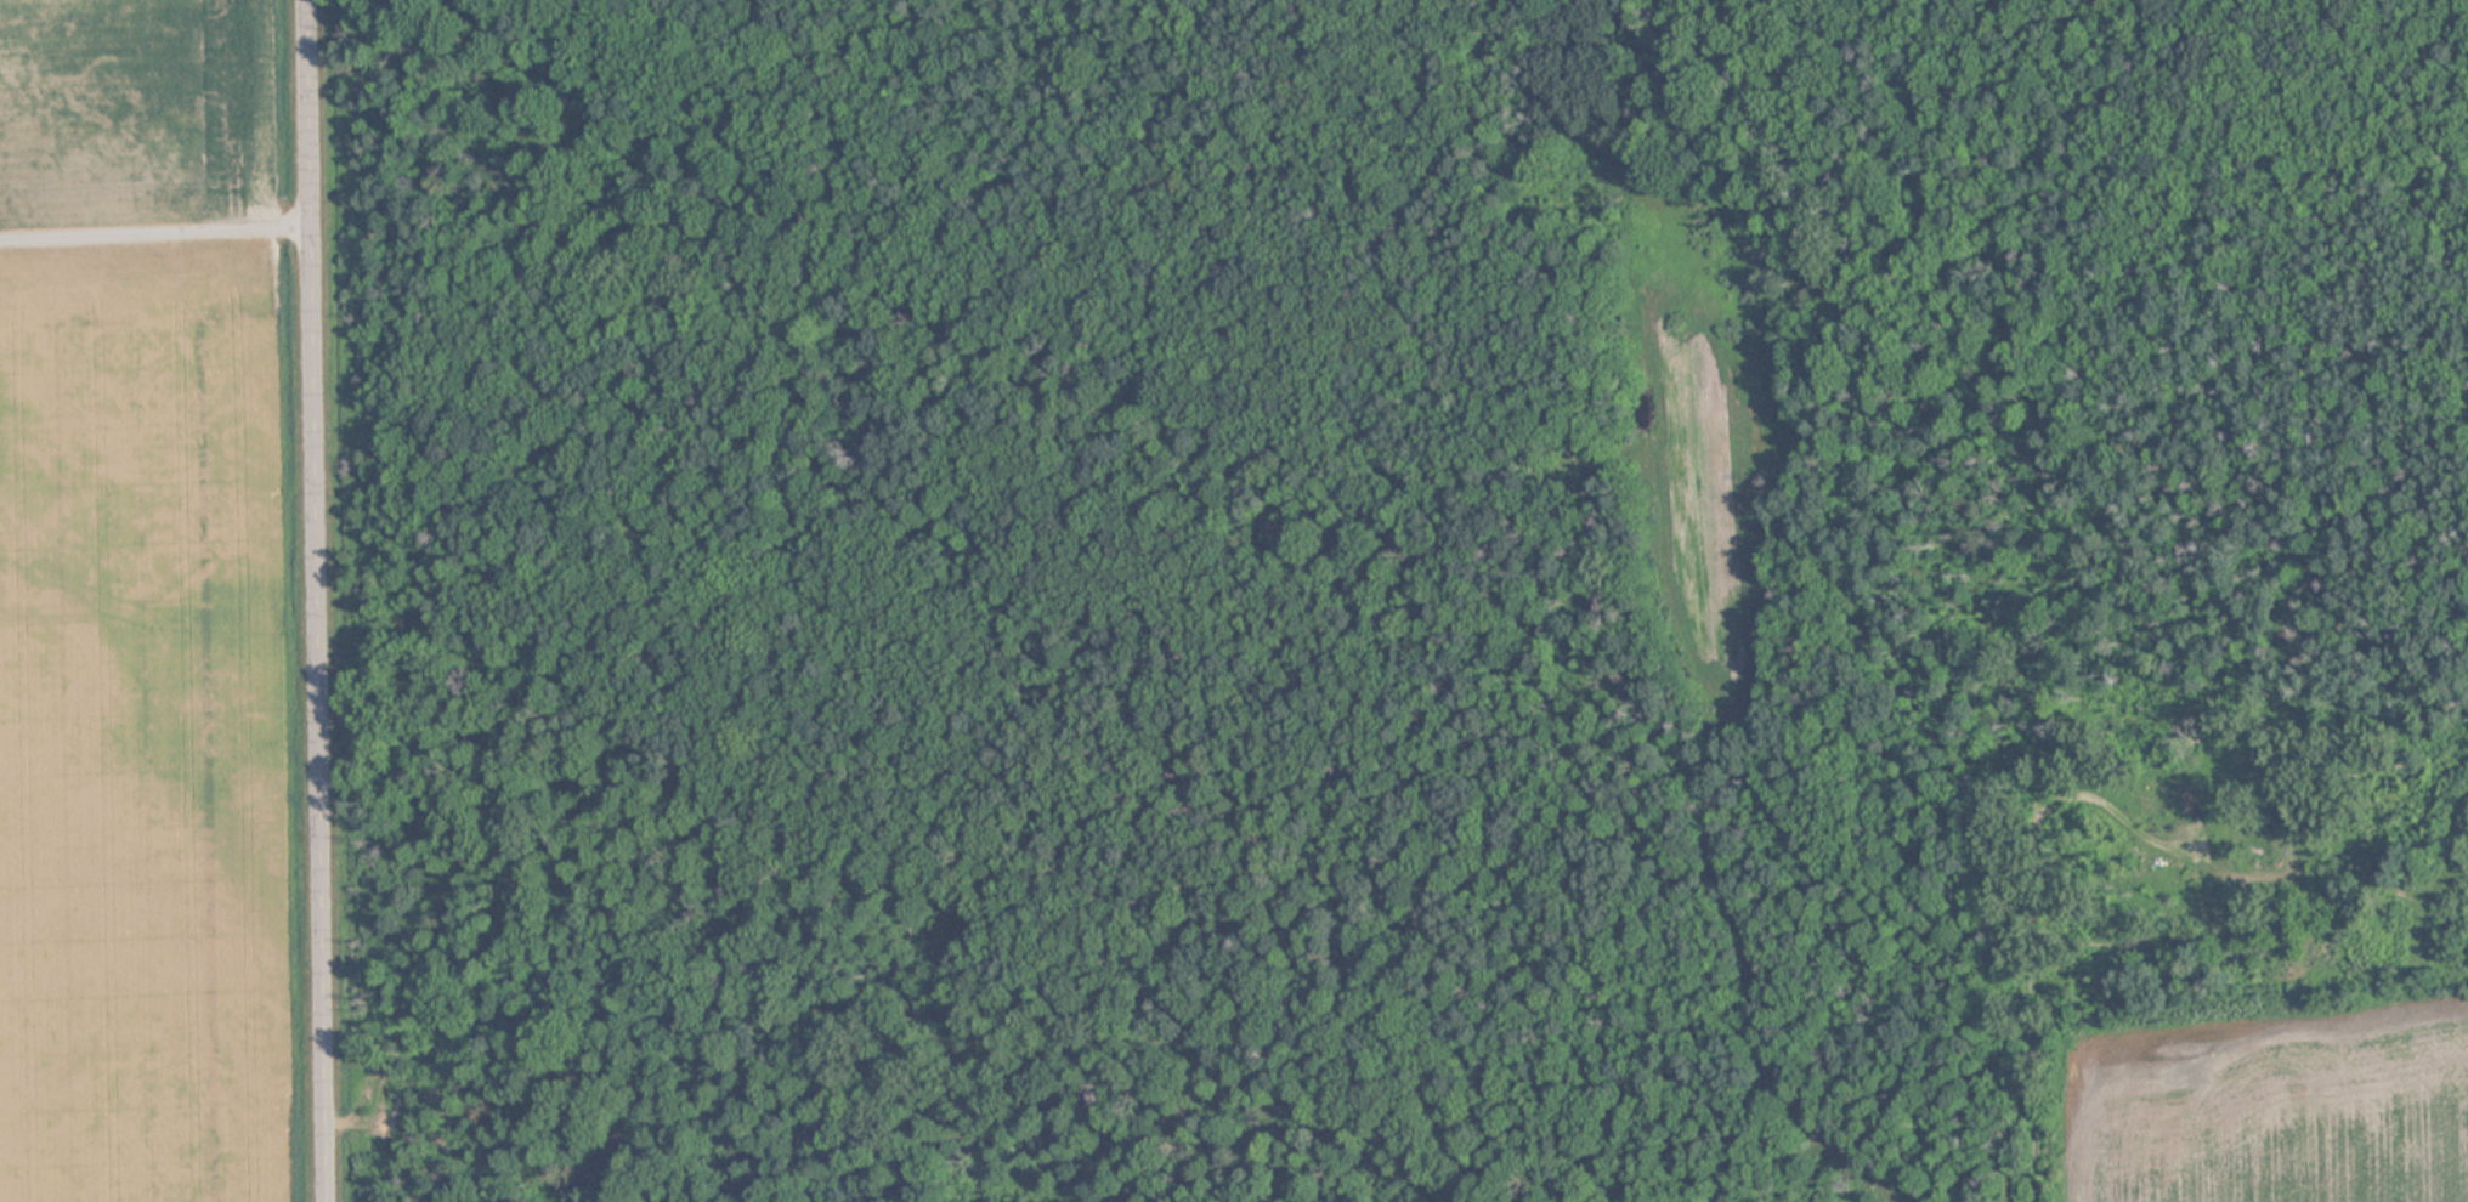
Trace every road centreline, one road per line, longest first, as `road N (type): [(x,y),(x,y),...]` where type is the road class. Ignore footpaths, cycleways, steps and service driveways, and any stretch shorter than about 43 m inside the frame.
road 1 (residential): [(331,1201),(317,0)]

